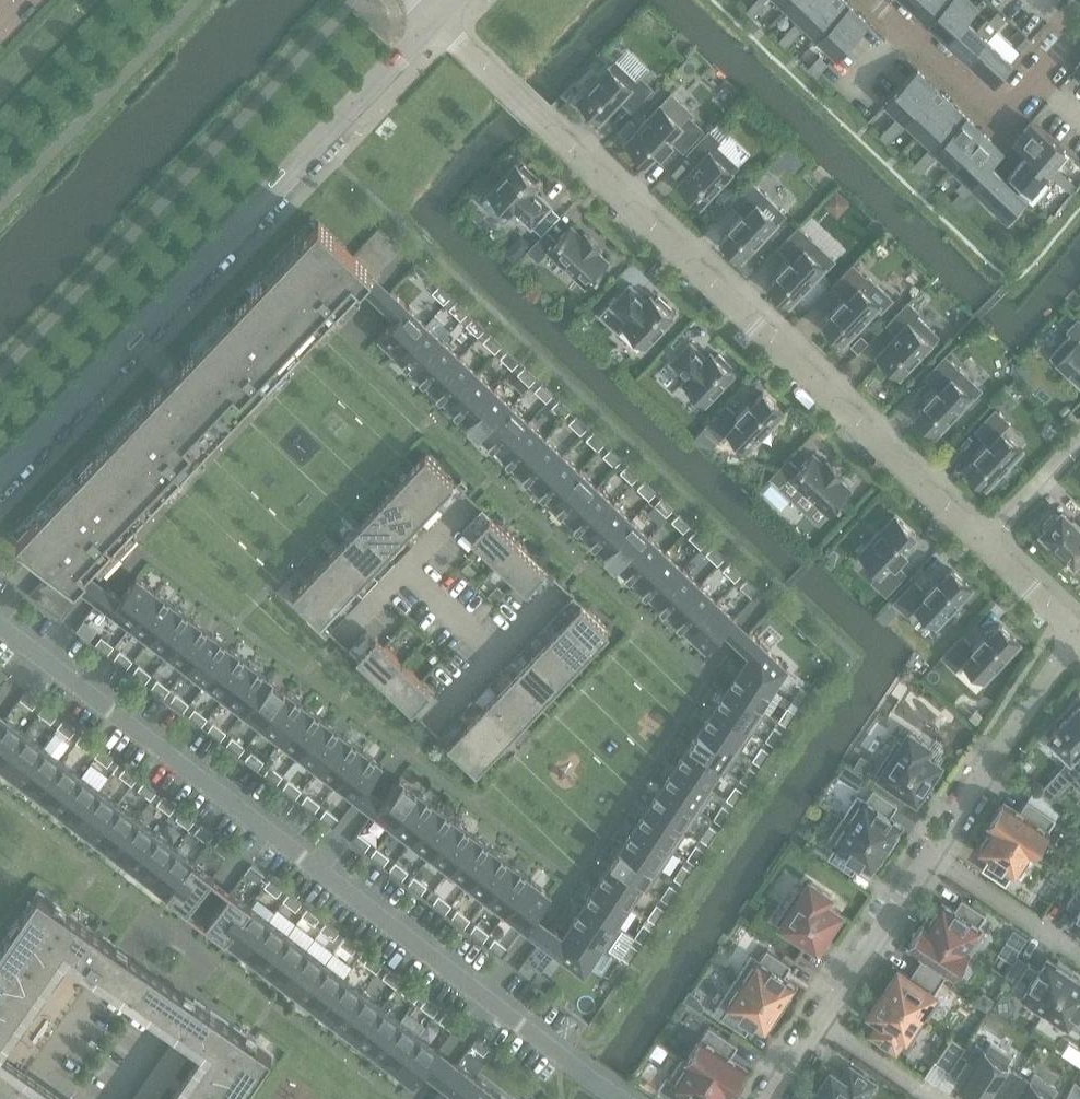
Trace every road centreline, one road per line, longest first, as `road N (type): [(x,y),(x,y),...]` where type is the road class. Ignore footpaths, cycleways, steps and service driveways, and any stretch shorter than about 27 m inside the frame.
road 1 (residential): [(0,626),(627,1098)]
road 2 (residential): [(439,19),(981,532)]
road 3 (residential): [(439,19),(268,201),(246,212),(0,478)]
road 4 (residential): [(873,0),(999,116),(1079,25)]
road 5 (residential): [(932,851),(1079,628)]
road 6 (residential): [(818,1022),(932,851)]
road 7 (residential): [(932,851),(1079,951)]
road 8 (residential): [(818,1022),(936,1098)]
road 9 (residential): [(1079,432),(981,532)]
road 10 (residential): [(981,532),(1079,628)]

